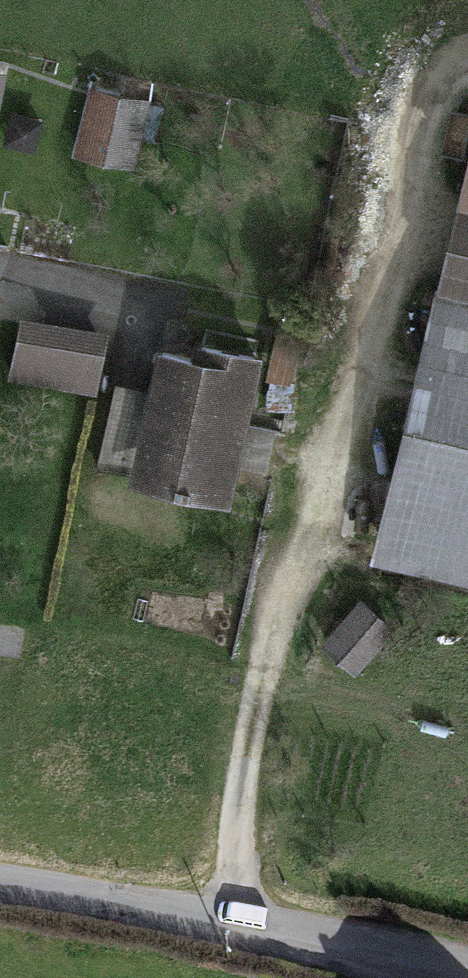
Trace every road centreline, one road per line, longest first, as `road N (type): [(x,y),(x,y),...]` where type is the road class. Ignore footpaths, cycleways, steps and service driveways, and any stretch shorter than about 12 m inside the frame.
road 1 (track): [(228,924),(243,734),(269,565),(368,353)]
road 2 (residential): [(0,888),(228,924),(446,977)]

